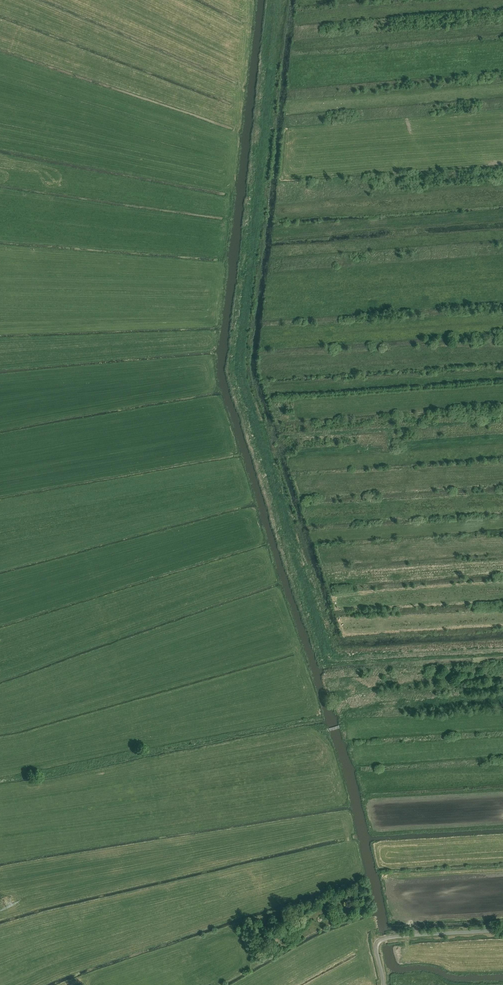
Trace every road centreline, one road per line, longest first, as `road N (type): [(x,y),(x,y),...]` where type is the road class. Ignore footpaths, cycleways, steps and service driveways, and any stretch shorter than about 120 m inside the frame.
road 1 (unclassified): [(384,984),(378,940),(502,930)]

